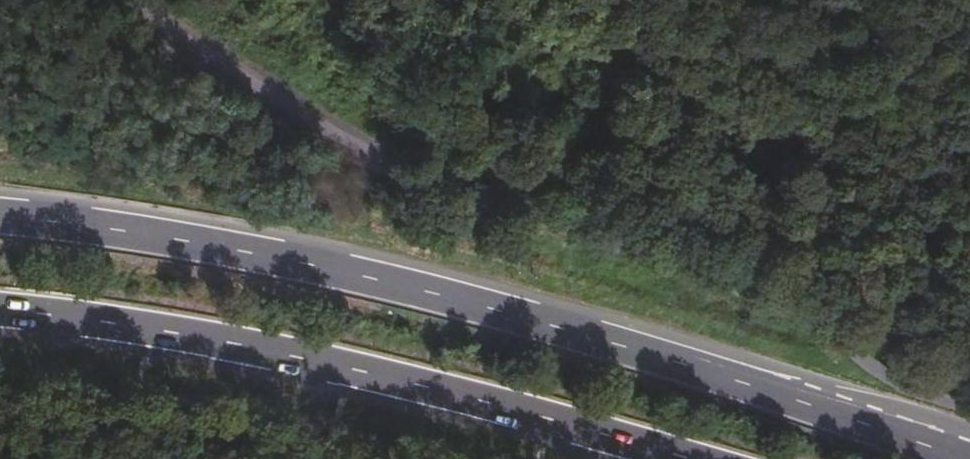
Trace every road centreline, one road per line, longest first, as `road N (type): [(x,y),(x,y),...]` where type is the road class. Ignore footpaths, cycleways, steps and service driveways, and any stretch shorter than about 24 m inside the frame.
road 1 (trunk): [(969,458),(617,345),(412,292),(275,260),(0,220)]
road 2 (trunk): [(0,315),(302,364),(674,458)]

